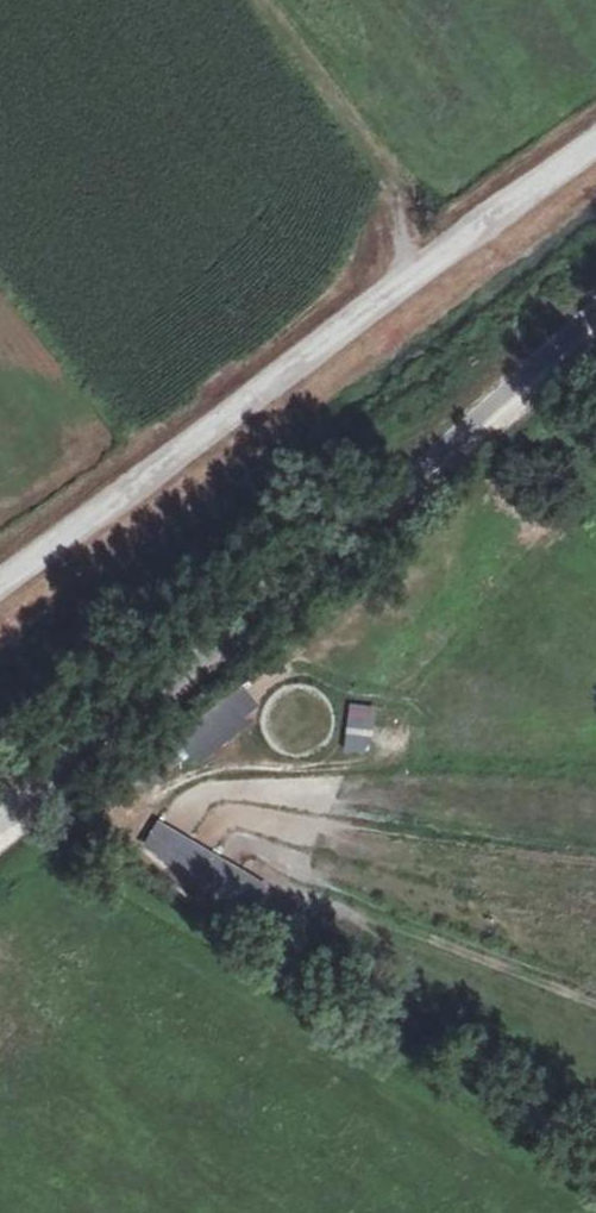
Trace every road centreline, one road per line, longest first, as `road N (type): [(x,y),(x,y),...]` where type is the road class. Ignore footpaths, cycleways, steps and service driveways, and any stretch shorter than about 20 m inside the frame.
road 1 (track): [(595,155),(0,588)]

